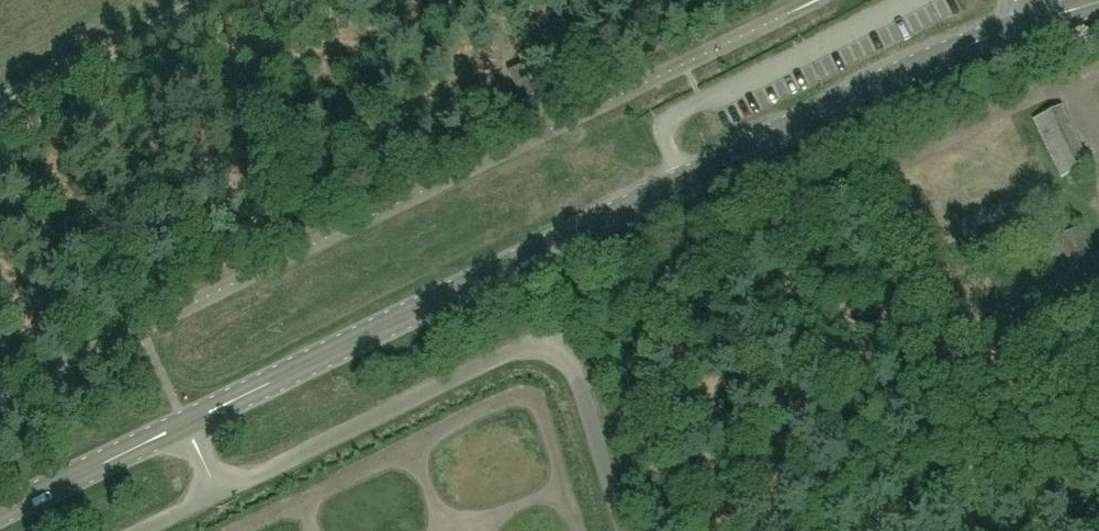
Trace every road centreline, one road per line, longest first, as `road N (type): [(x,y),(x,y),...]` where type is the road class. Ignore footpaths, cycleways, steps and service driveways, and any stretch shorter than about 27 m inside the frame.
road 1 (tertiary): [(187,424),(939,57),(1023,26)]
road 2 (unclassified): [(626,530),(560,328),(221,490),(187,424)]
road 3 (track): [(0,107),(219,0)]
road 4 (tertiary): [(0,515),(187,424)]

